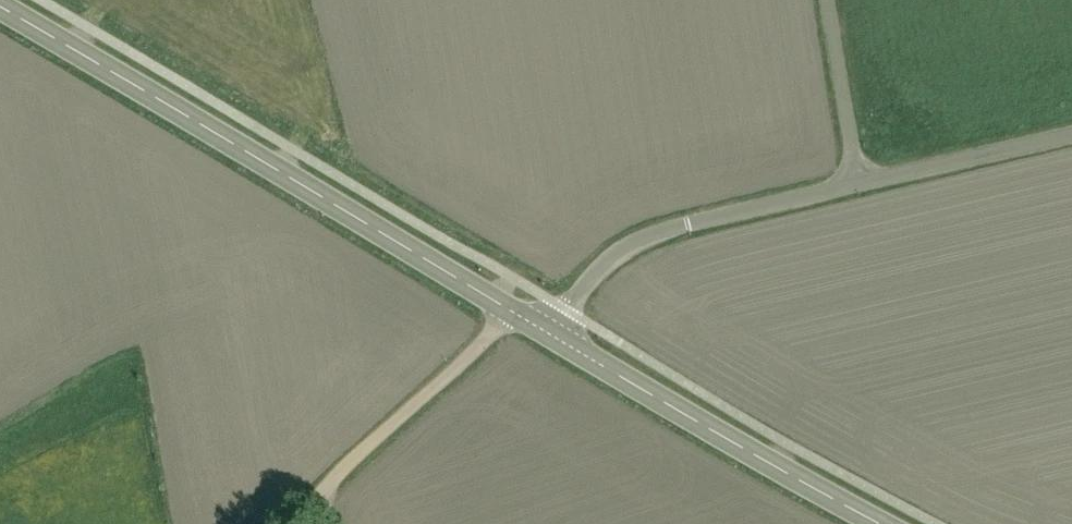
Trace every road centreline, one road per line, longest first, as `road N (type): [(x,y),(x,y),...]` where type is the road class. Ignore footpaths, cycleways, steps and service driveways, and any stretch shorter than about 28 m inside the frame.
road 1 (secondary): [(512,312),(0,16)]
road 2 (secondary): [(878,523),(551,336)]
road 3 (unclassified): [(566,311),(632,244),(859,182)]
road 4 (track): [(311,503),(512,312)]
road 5 (unclassified): [(859,182),(1071,135)]
road 6 (unclassified): [(859,182),(829,0)]

